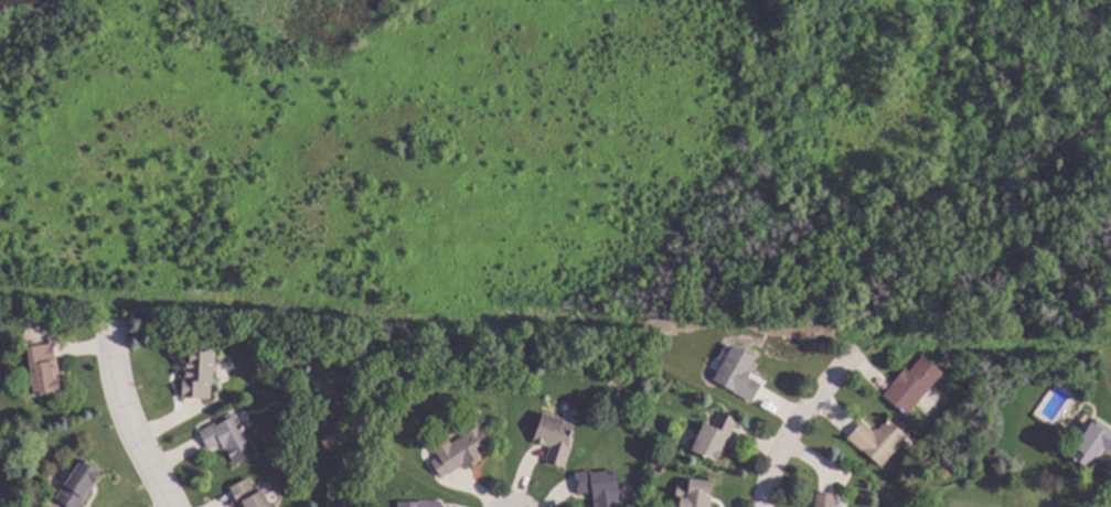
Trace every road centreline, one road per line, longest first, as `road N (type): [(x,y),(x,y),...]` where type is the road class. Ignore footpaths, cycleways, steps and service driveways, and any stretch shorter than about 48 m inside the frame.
road 1 (residential): [(170,506),(117,386),(106,331)]
road 2 (residential): [(764,506),(782,449),(851,360)]

